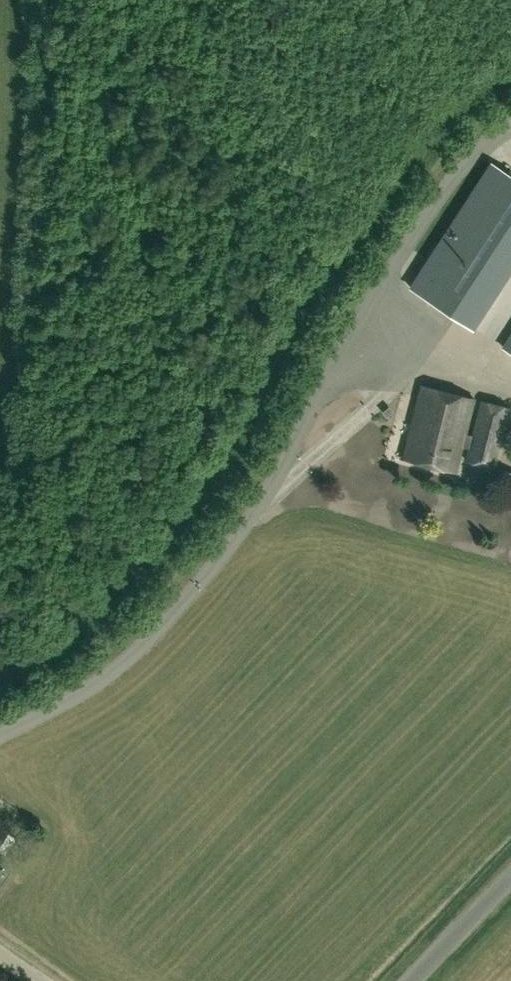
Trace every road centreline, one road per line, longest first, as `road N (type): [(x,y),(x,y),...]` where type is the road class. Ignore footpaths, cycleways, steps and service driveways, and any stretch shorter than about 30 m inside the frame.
road 1 (unclassified): [(0,734),(92,683),(202,574),(279,470),(322,383),(463,164),(510,129)]

